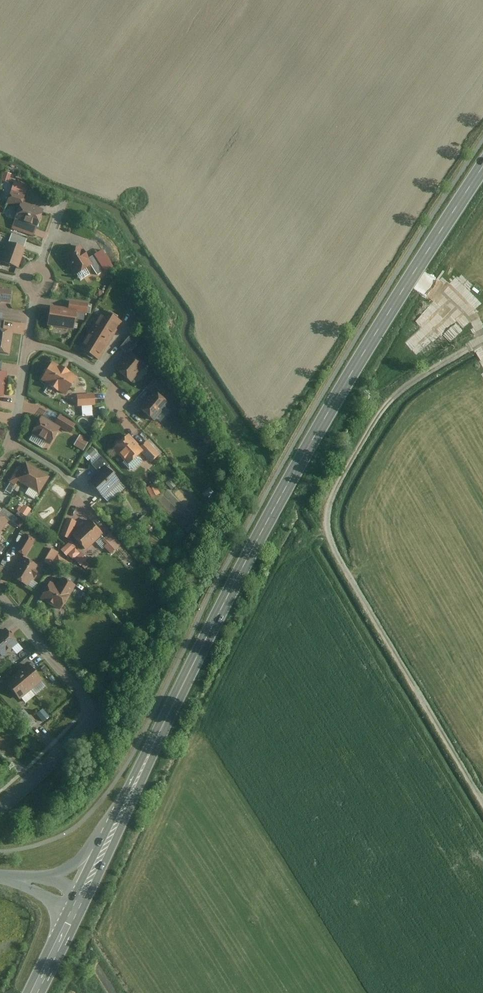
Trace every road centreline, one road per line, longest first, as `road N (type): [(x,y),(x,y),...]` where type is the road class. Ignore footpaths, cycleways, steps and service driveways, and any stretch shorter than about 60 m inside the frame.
road 1 (primary): [(105,850),(309,447),(482,169)]
road 2 (track): [(482,802),(346,573),(330,544),(328,514),(358,438),(387,401),(482,339)]
road 3 (residential): [(0,808),(99,716),(0,590)]

